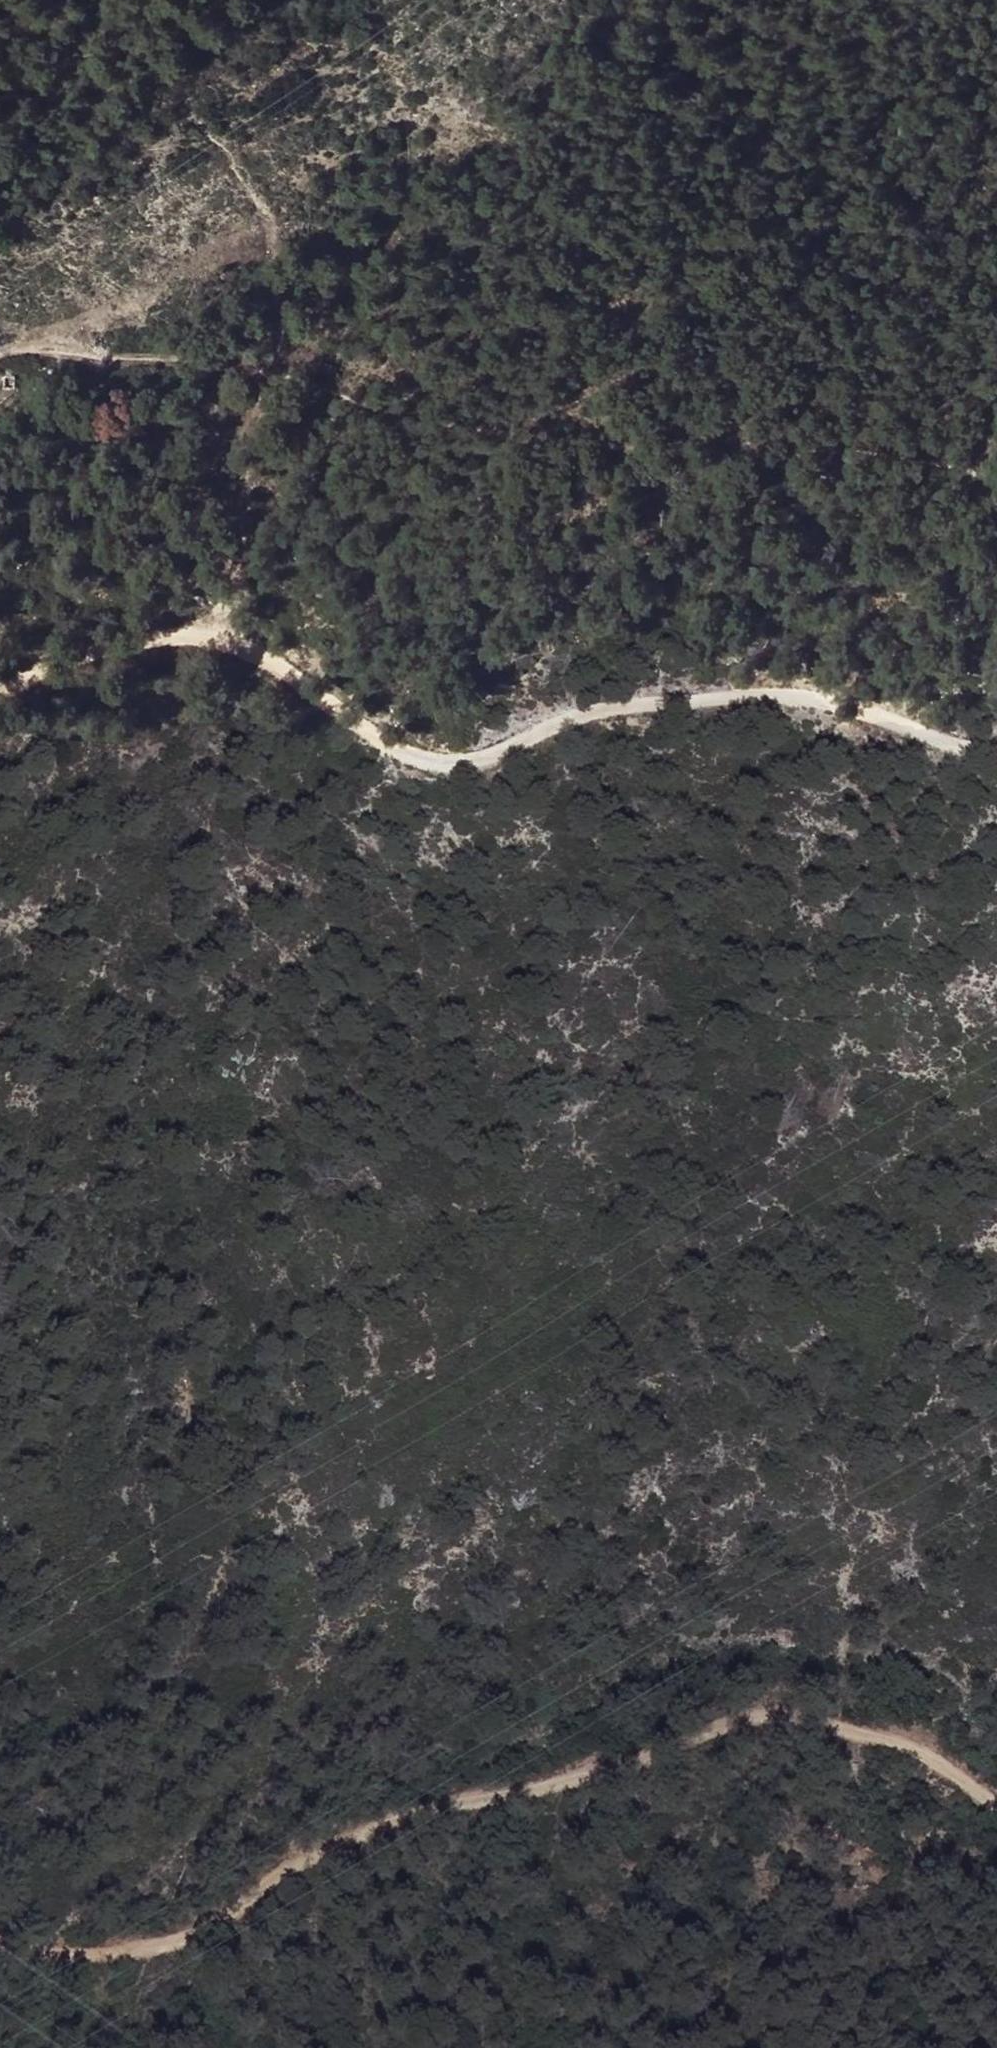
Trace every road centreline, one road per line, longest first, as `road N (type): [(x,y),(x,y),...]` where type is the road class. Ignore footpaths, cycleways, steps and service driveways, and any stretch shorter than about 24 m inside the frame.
road 1 (track): [(0,707),(34,675),(100,647),(174,632),(278,667),(364,727),(444,765),(488,755),(602,706),(803,696),(996,750)]
road 2 (track): [(0,1927),(44,1946),(128,1950),(191,1936),(464,1804),(534,1794),(642,1763),(761,1716),(806,1719),(932,1756),(996,1796)]

